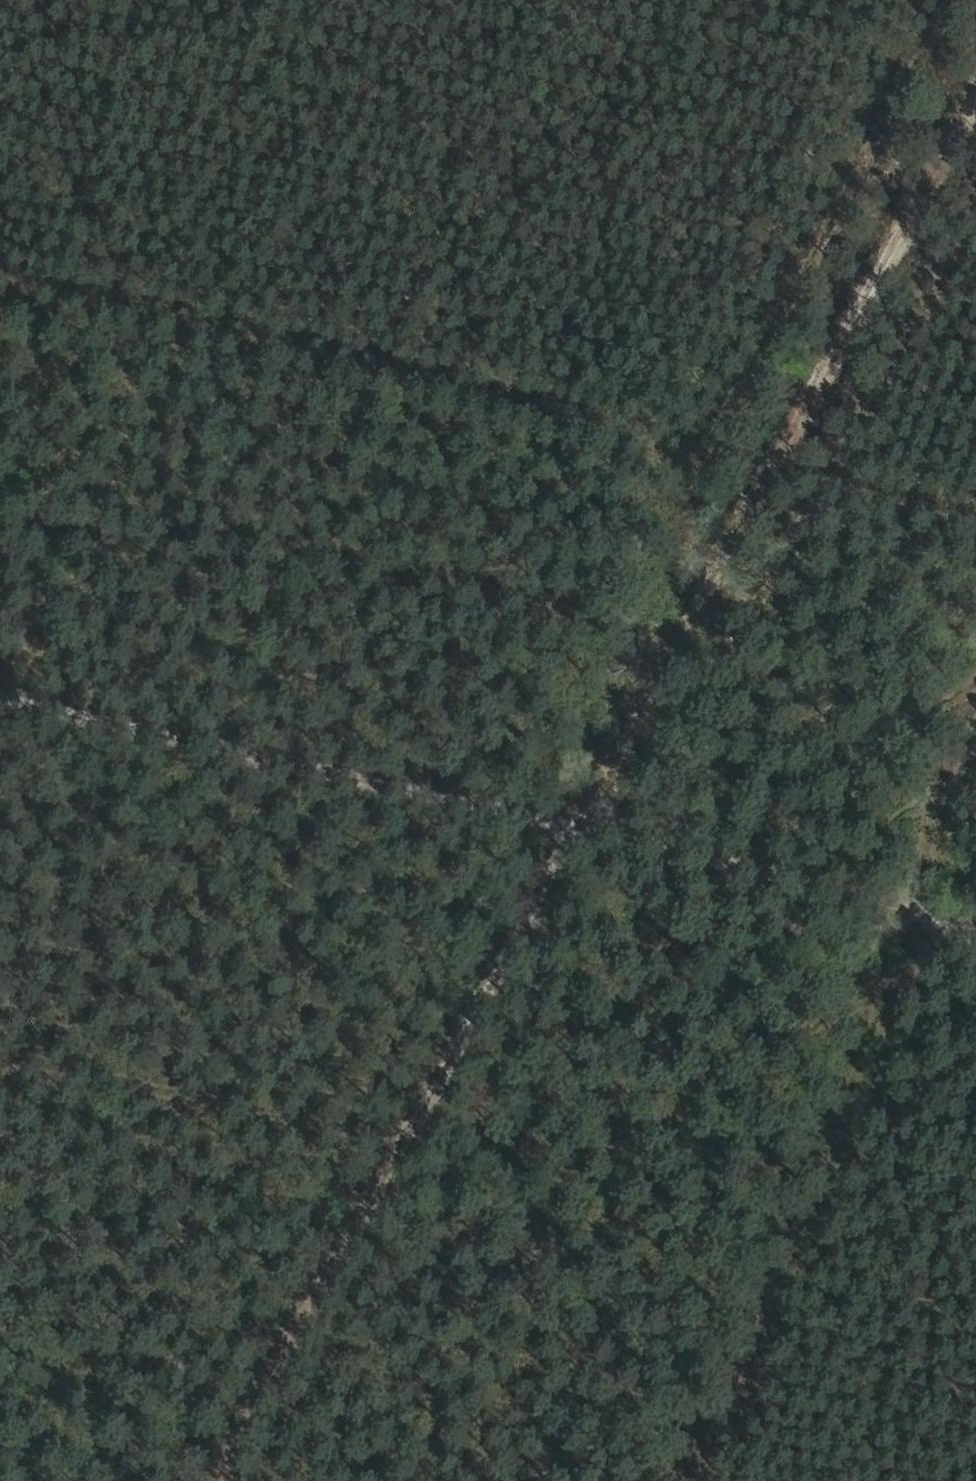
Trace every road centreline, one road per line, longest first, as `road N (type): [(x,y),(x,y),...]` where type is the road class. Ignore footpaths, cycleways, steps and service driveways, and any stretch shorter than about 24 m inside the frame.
road 1 (track): [(975,922),(709,853),(0,698)]
road 2 (track): [(579,825),(975,95)]
road 3 (track): [(579,825),(220,1480)]

